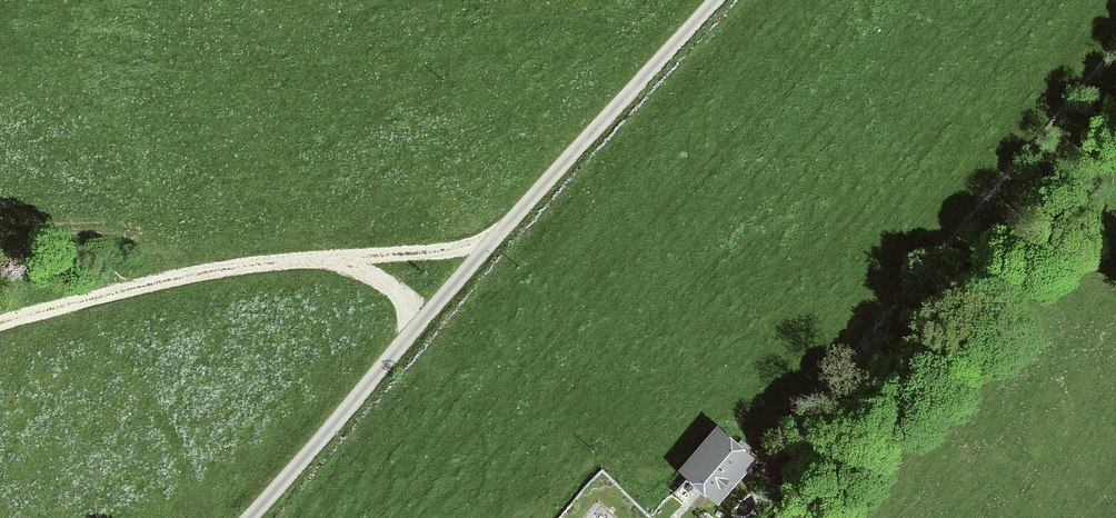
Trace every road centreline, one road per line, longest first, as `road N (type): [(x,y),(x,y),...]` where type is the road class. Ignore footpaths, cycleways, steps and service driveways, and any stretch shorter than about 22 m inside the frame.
road 1 (unclassified): [(247,517),(713,0)]
road 2 (track): [(486,254),(294,258),(147,283),(0,322)]
road 3 (track): [(1115,172),(801,517)]
road 4 (track): [(333,257),(399,292),(410,310),(411,340)]

